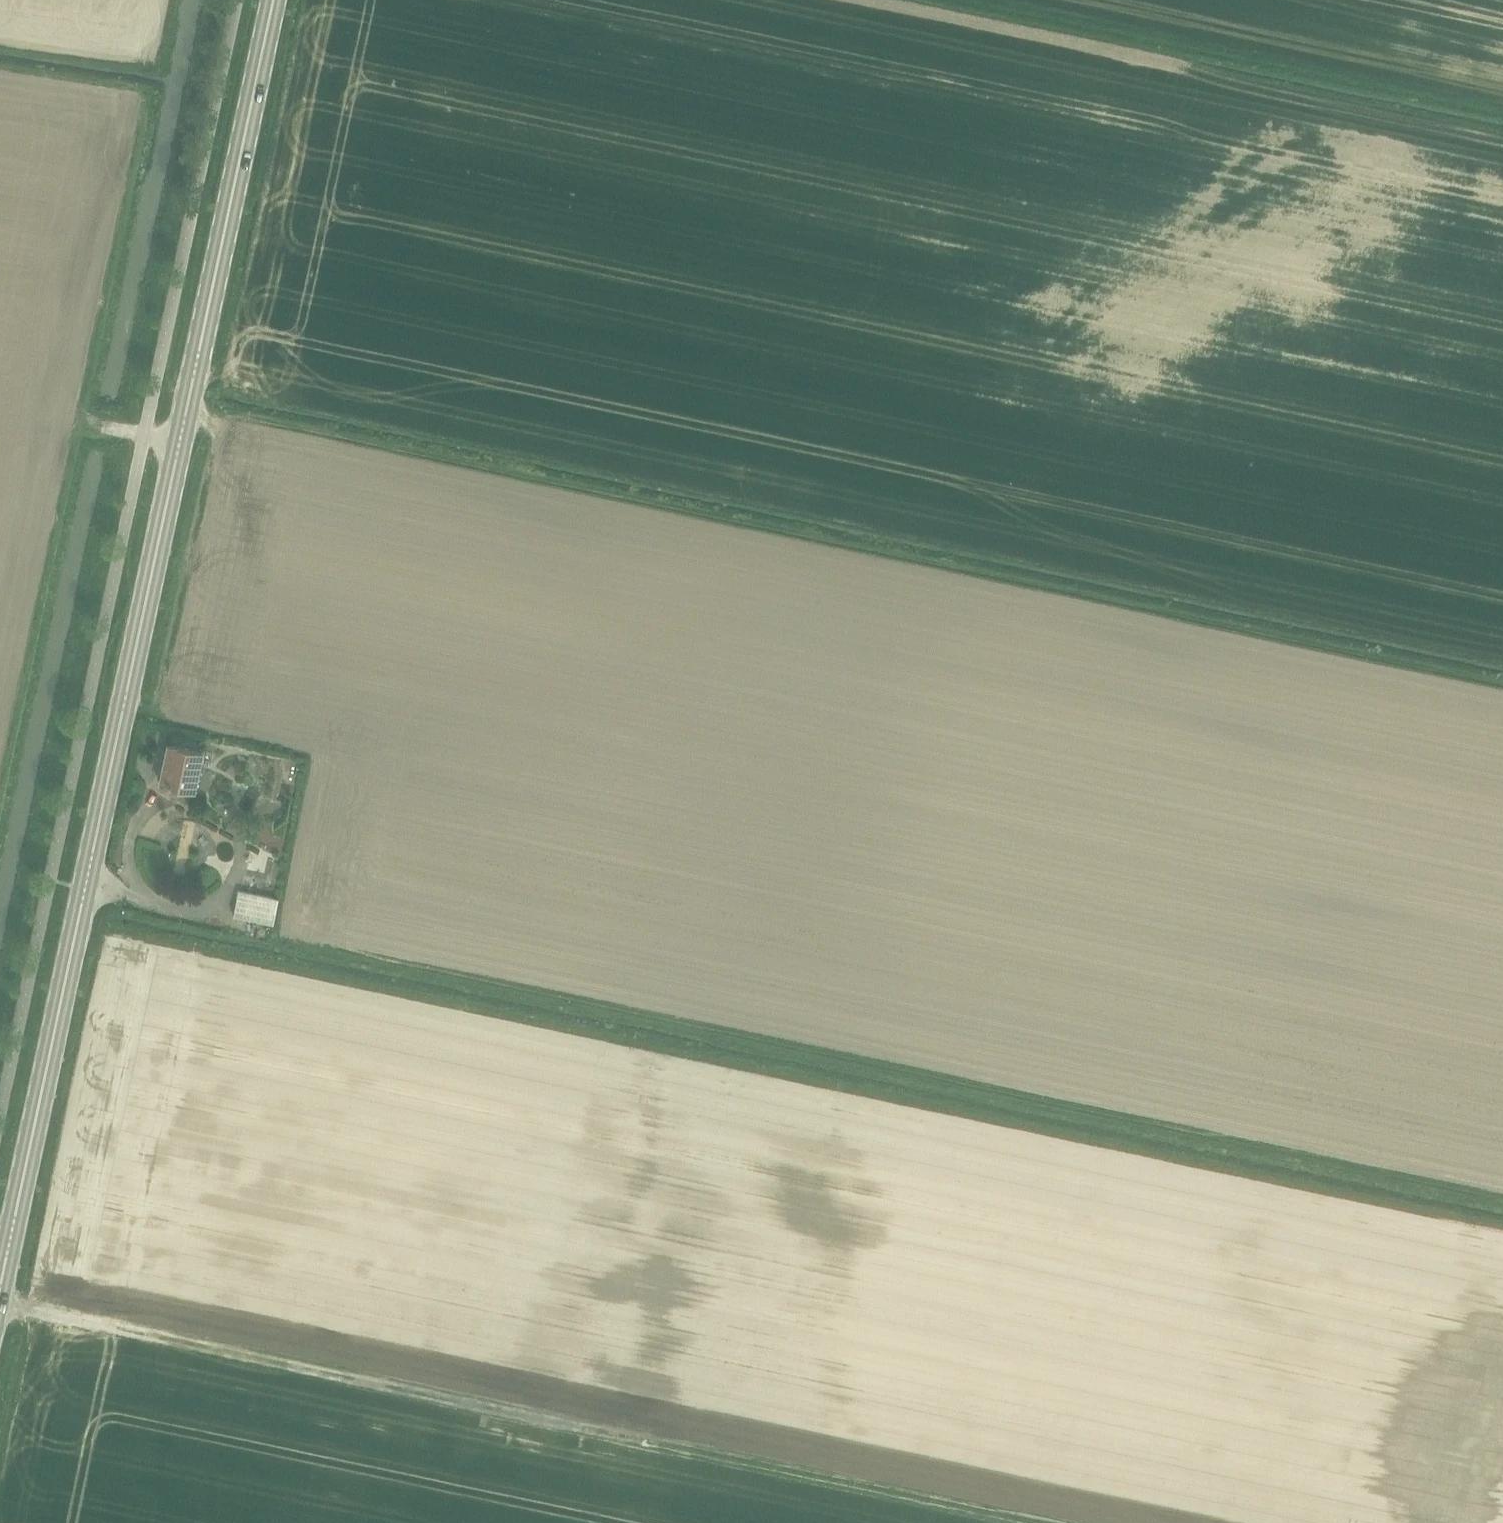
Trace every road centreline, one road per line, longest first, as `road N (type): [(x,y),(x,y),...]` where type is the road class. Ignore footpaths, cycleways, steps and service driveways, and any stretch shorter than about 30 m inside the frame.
road 1 (track): [(187,409),(1502,689)]
road 2 (secondary): [(0,1290),(274,0)]
road 3 (track): [(1502,1199),(276,942)]
road 4 (track): [(0,1303),(1043,1522)]
road 5 (track): [(981,0),(1502,110)]
road 6 (track): [(164,710),(226,417)]
road 7 (track): [(0,1466),(35,1310)]

